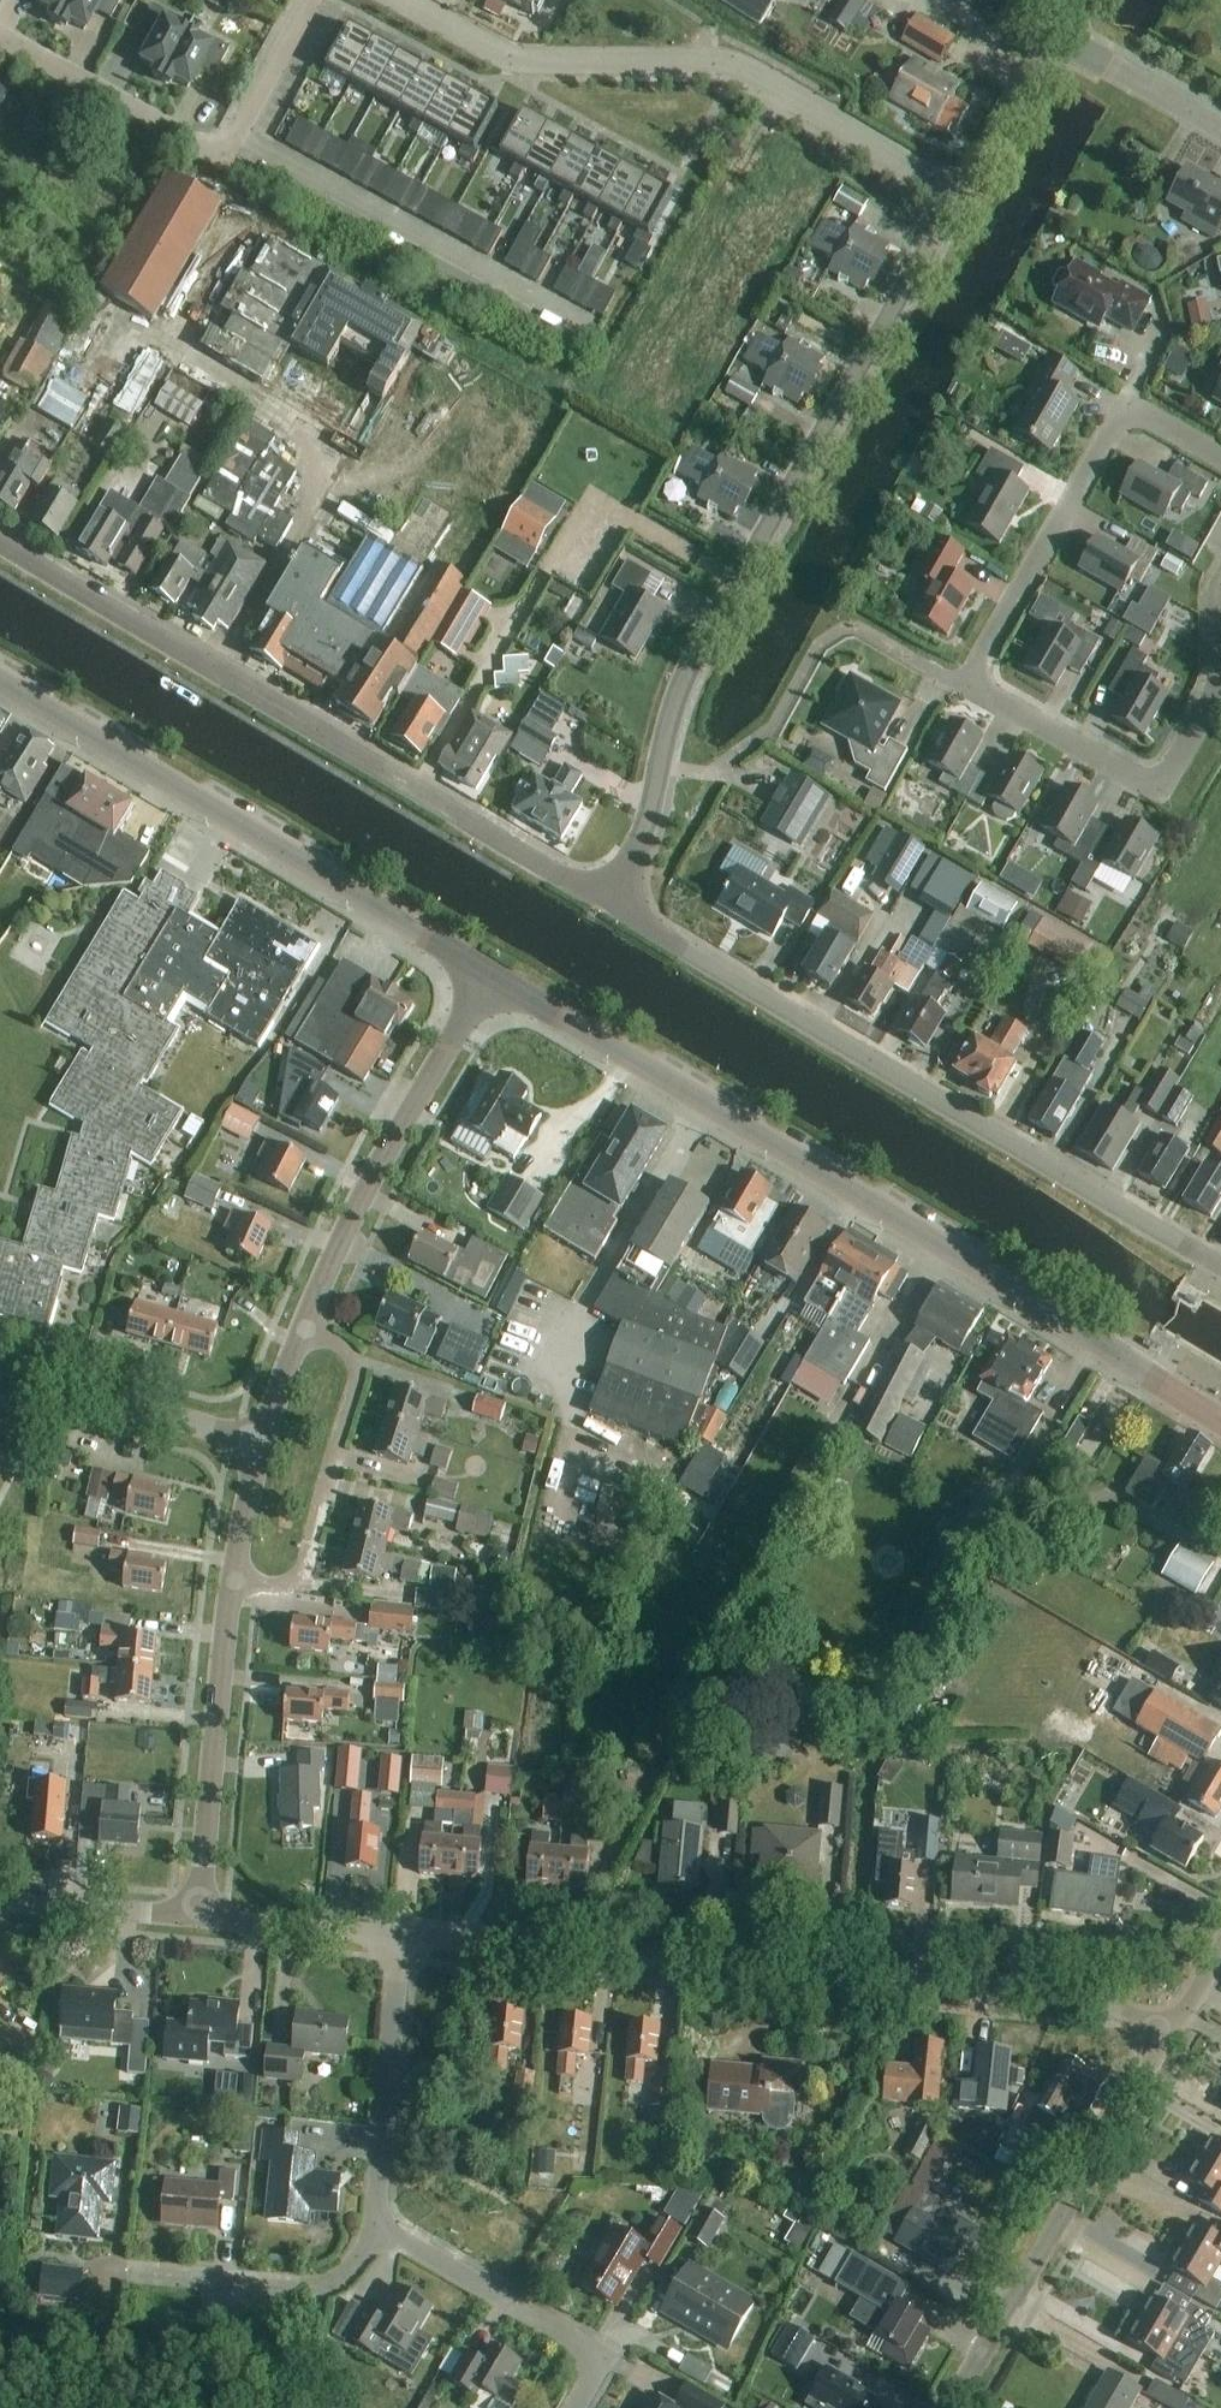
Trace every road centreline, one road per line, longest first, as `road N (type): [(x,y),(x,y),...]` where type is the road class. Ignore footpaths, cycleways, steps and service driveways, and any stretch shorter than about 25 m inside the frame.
road 1 (secondary): [(1220,1417),(493,976)]
road 2 (residential): [(611,901),(637,853),(695,661),(959,195)]
road 3 (residential): [(1180,2012),(401,1935)]
road 4 (residential): [(1220,1267),(611,901)]
road 5 (residential): [(611,901),(0,542)]
road 6 (residential): [(959,195),(740,66),(506,57),(400,0)]
road 7 (secondary): [(493,976),(0,680)]
road 8 (residential): [(957,2407),(1180,2012)]
road 9 (residential): [(977,680),(985,700),(1131,779),(1159,783),(1177,770),(1213,702),(1220,580)]
road 10 (residential): [(308,0),(236,136),(218,147),(196,142),(0,35)]
road 11 (residential): [(1220,456),(1142,413),(1118,418),(979,661),(977,680)]
road 12 (residential): [(301,1327),(364,1192),(493,976)]
road 13 (residential): [(230,1580),(278,1586),(304,1565),(354,1379),(352,1358),(301,1327)]
road 14 (residential): [(200,1916),(230,1580)]
road 15 (residential): [(382,2225),(602,2357),(573,2407)]
road 16 (residential): [(401,1935),(382,2225)]
road 17 (residential): [(382,2225),(343,2278),(302,2293),(129,2279)]
road 18 (residential): [(258,1442),(0,1369)]
road 19 (residential): [(401,1935),(200,1916)]
road 20 (residential): [(200,1916),(0,1901)]
road 21 (residential): [(1220,131),(1051,33)]
road 22 (residential): [(959,195),(1051,33)]
road 23 (residential): [(230,1580),(258,1442)]
road 24 (residential): [(258,1442),(301,1327)]

